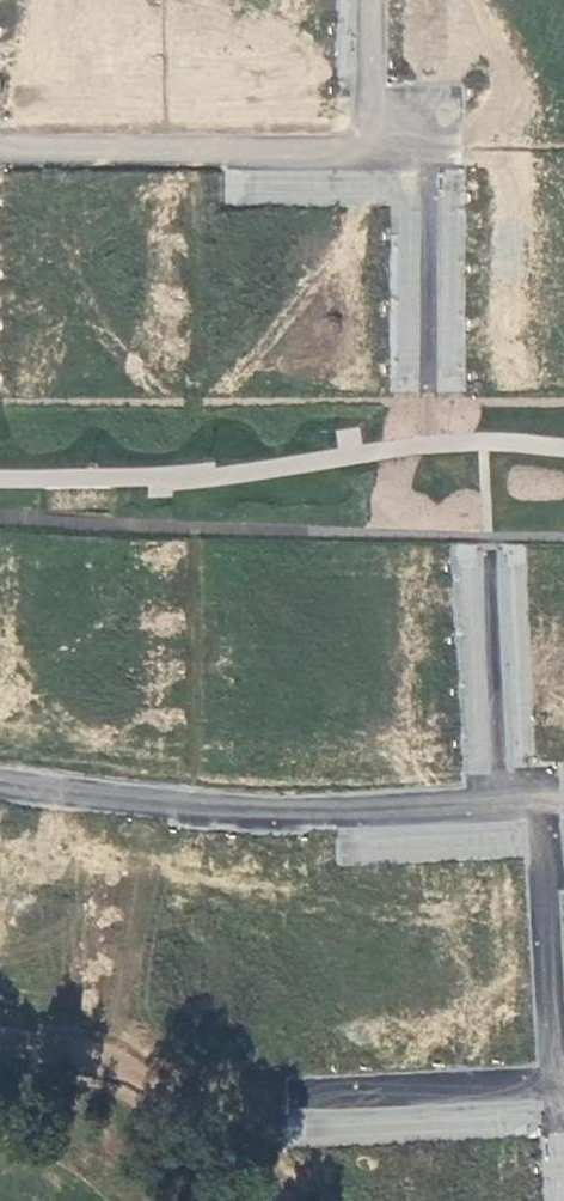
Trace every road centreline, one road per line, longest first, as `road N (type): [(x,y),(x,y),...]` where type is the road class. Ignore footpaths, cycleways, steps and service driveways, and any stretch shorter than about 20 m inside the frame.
road 1 (residential): [(499,798),(265,808),(74,798),(0,777)]
road 2 (residential): [(0,147),(365,148)]
road 3 (residential): [(547,1090),(530,798),(499,798)]
road 4 (residential): [(427,390),(425,150),(365,148)]
road 5 (residential): [(499,798),(489,548)]
road 6 (residential): [(317,1098),(547,1090)]
road 7 (residential): [(365,148),(366,0)]

